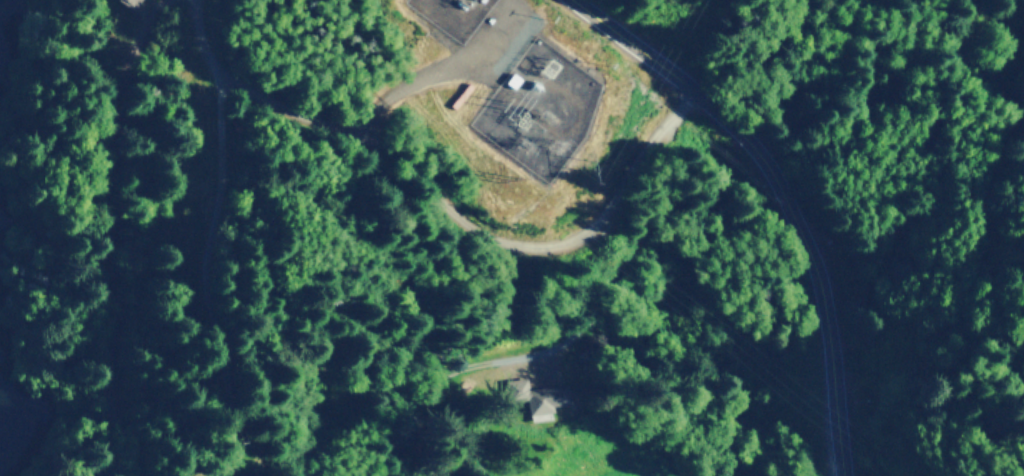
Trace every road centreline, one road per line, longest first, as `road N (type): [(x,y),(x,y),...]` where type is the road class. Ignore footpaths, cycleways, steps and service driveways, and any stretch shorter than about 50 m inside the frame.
road 1 (residential): [(182,0),(186,34),(225,73),(475,225),(542,243),(595,222),(693,88)]
road 2 (tertiary): [(848,475),(838,300),(804,204),(743,128),(572,0)]
road 3 (residential): [(225,73),(204,143),(188,267),(201,381),(197,475)]
road 4 (track): [(911,0),(693,88)]

